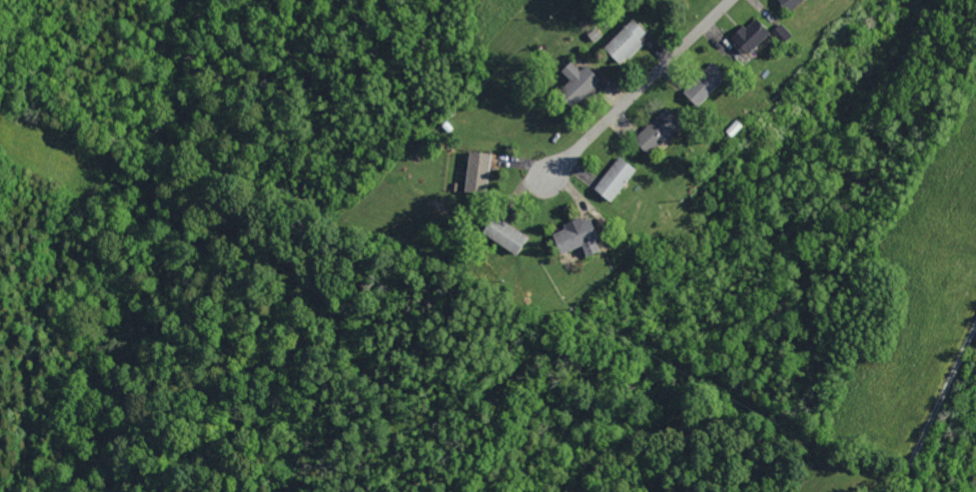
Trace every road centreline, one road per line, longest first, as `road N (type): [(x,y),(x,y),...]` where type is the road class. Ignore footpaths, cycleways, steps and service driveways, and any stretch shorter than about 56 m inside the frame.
road 1 (residential): [(712,0),(534,170)]

